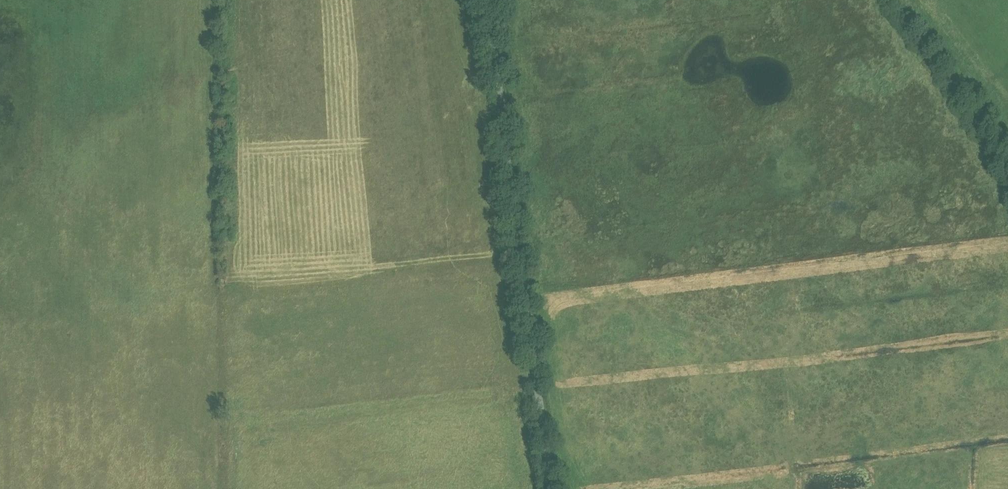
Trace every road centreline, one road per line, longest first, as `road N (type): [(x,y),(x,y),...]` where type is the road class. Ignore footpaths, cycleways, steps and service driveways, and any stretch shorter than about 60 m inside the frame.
road 1 (unclassified): [(550,488),(486,0)]

